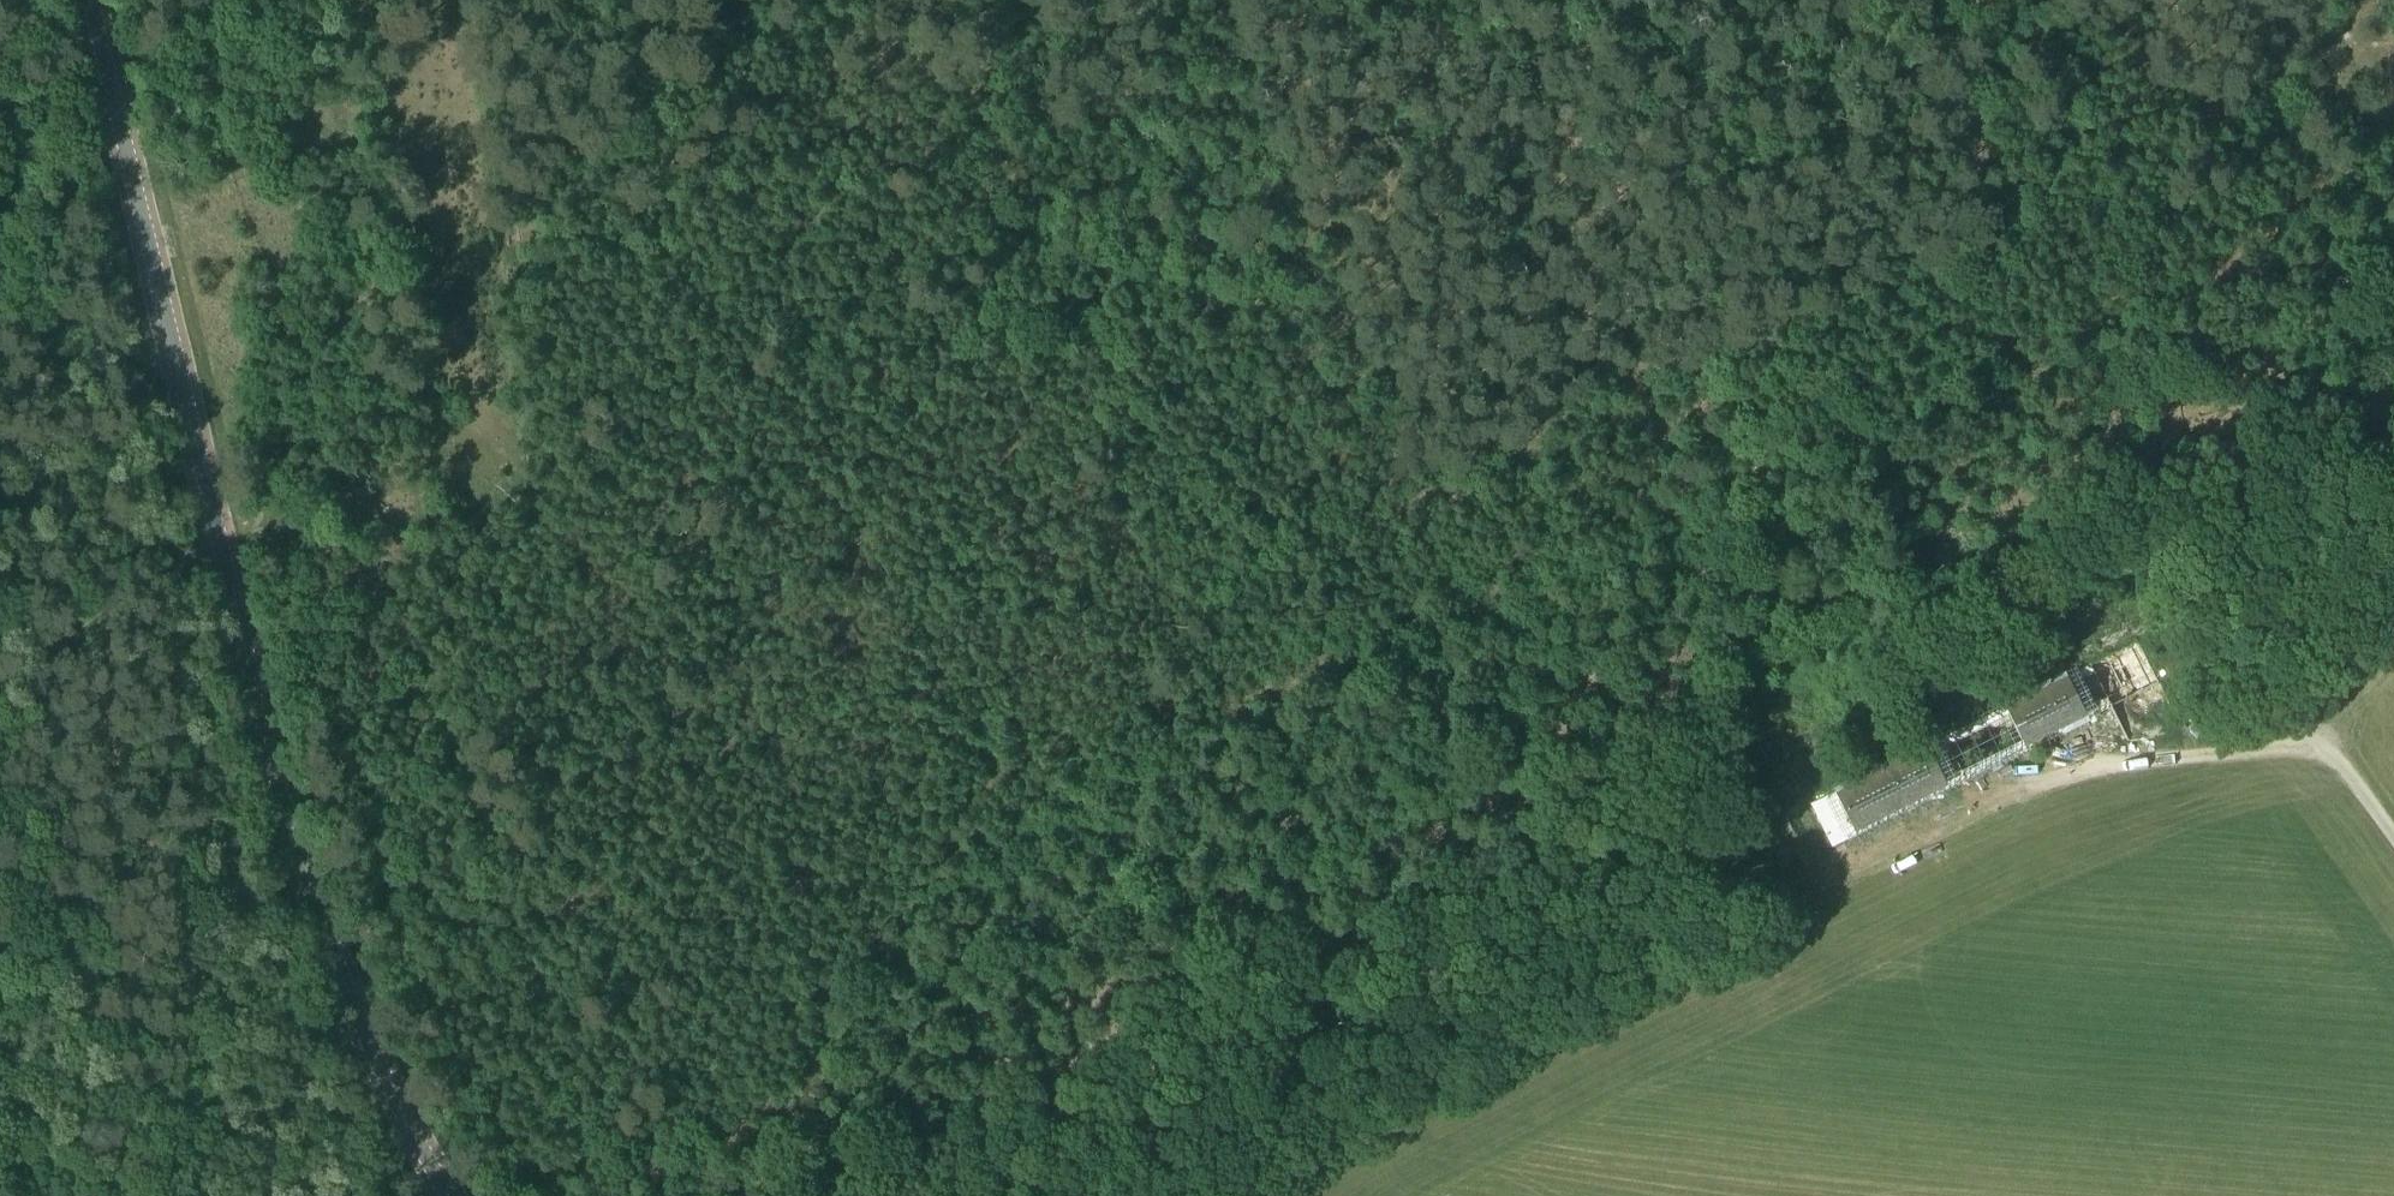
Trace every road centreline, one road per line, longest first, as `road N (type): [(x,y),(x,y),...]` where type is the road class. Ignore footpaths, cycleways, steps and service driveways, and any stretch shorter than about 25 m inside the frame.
road 1 (secondary): [(456,1195),(333,934),(271,733),(94,0)]

